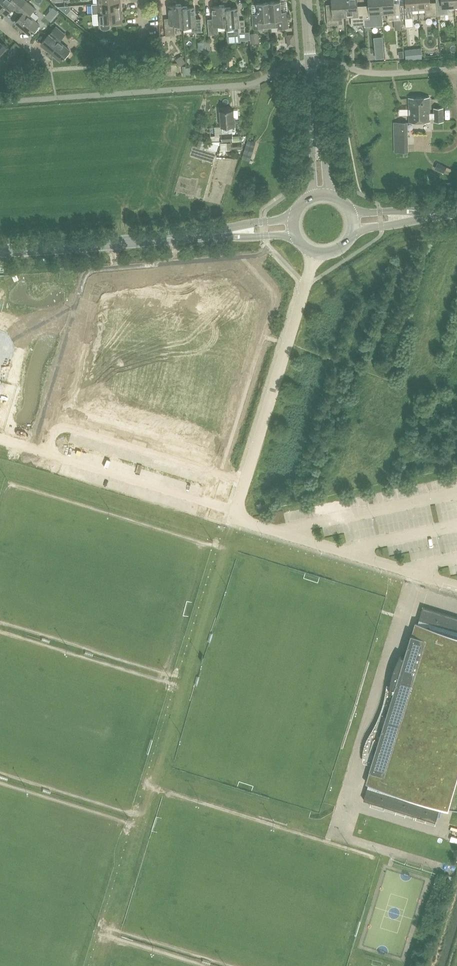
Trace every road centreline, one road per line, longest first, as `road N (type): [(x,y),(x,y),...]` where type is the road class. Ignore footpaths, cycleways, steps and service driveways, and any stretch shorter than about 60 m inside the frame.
road 1 (residential): [(0,102),(245,84),(311,63)]
road 2 (unclassified): [(315,253),(238,511)]
road 3 (secondary): [(209,234),(0,251)]
road 4 (residential): [(311,63),(379,74),(456,67)]

